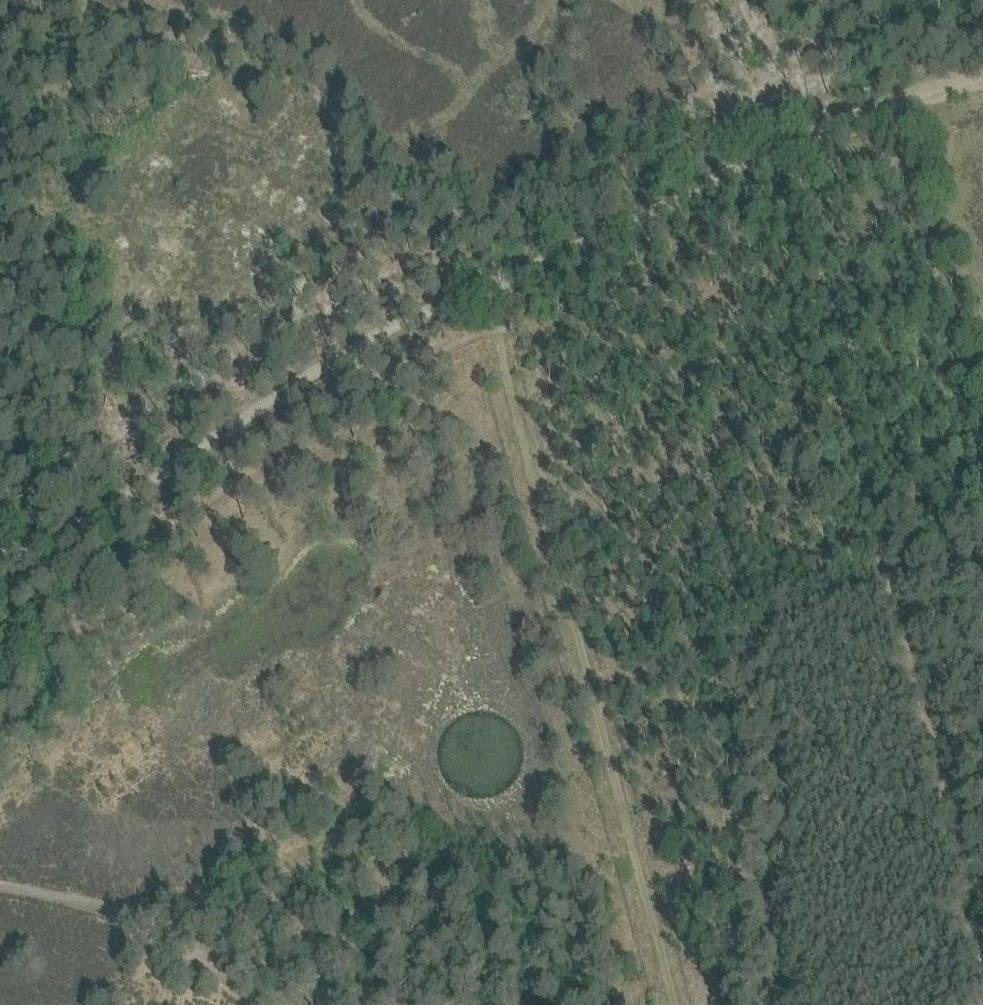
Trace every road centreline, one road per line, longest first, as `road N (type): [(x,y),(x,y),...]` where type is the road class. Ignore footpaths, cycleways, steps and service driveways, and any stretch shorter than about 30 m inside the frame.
road 1 (track): [(0,548),(101,512),(377,338),(455,299),(848,121),(982,73)]
road 2 (track): [(487,284),(678,1004)]

